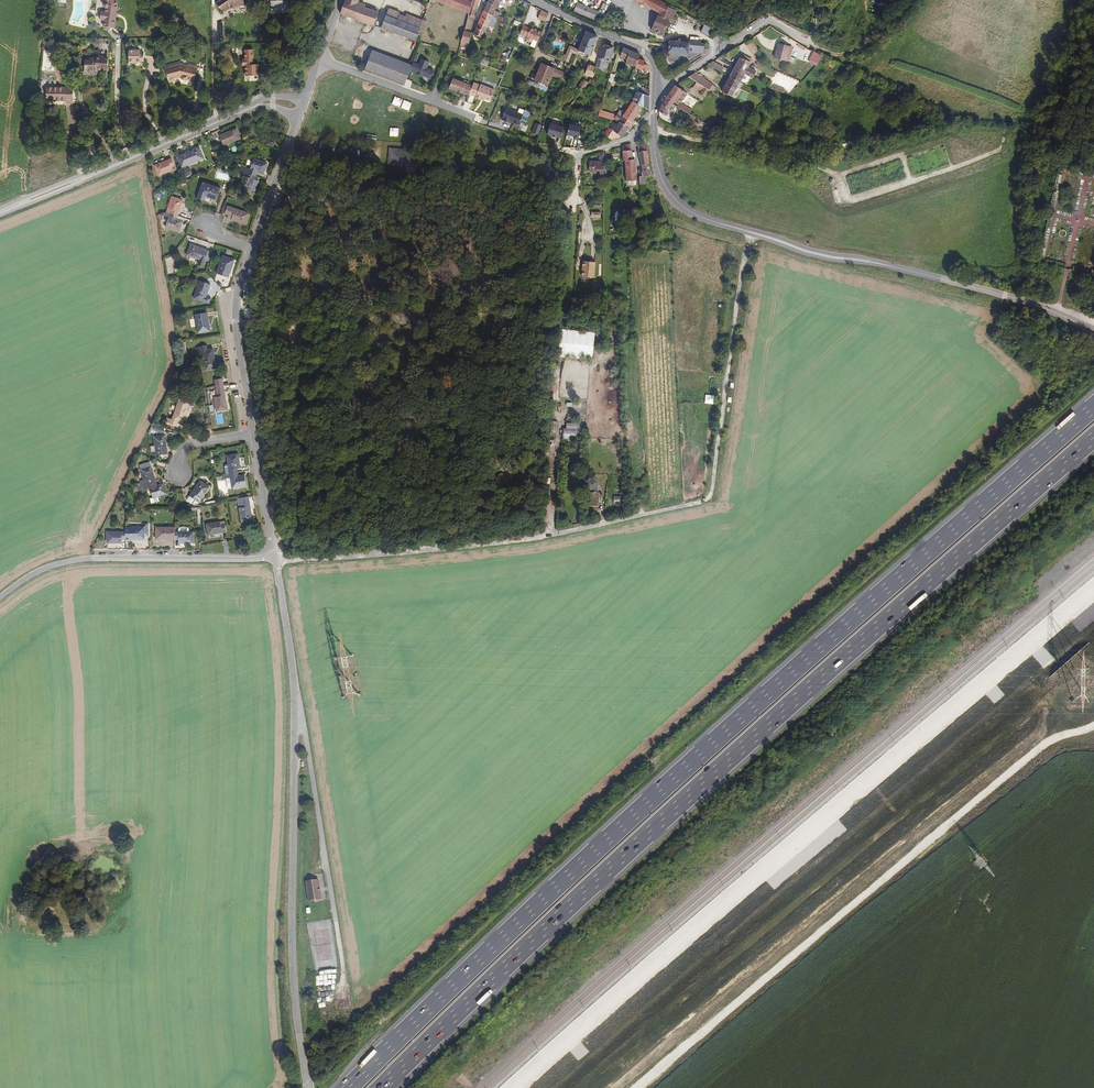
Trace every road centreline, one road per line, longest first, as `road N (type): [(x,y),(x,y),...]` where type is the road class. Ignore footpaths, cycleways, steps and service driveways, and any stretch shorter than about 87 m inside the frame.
road 1 (motorway): [(1093,406),(685,768),(348,1087)]
road 2 (motorway): [(382,1087),(703,784),(1093,438)]
road 3 (unclassified): [(276,559),(524,540),(707,499),(750,232)]
road 4 (tertiary): [(307,1084),(292,943),(294,701),(276,559)]
road 5 (secondary): [(750,232),(991,292),(1093,331)]
road 6 (track): [(551,535),(571,201)]
road 7 (secondary): [(0,213),(262,104),(302,108)]
road 8 (track): [(654,126),(842,175)]
road 9 (residential): [(83,559),(276,559)]
road 10 (tertiary): [(249,250),(238,309),(256,435)]
road 11 (residential): [(656,88),(762,22),(814,46)]
road 12 (residential): [(477,119),(317,59)]
road 13 (secondary): [(654,119),(658,163),(671,195),(697,216),(750,232)]
road 14 (secondary): [(532,0),(645,54),(656,88)]
road 15 (tertiary): [(256,435),(276,559)]

